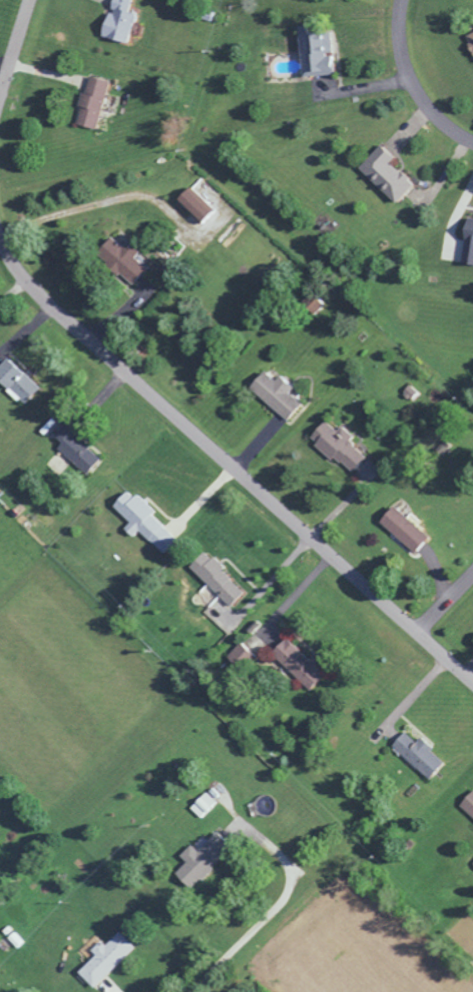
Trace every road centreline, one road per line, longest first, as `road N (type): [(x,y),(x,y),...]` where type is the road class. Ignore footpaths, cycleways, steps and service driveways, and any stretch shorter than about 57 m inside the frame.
road 1 (residential): [(472,681),(48,302),(0,233)]
road 2 (residential): [(189,991),(283,897),(287,869),(264,844)]
road 3 (residential): [(400,0),(398,37),(416,88),(438,118),(472,142)]

